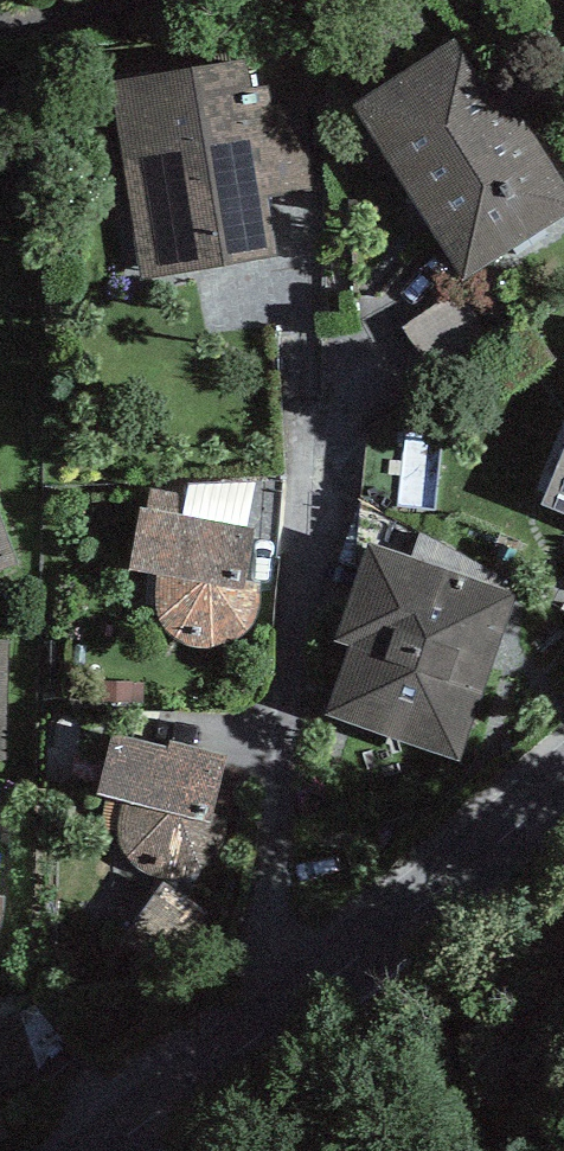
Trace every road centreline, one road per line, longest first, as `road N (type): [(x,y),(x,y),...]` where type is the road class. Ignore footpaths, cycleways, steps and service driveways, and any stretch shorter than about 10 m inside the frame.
road 1 (tertiary): [(563,788),(110,1150)]
road 2 (residential): [(563,976),(442,1150)]

